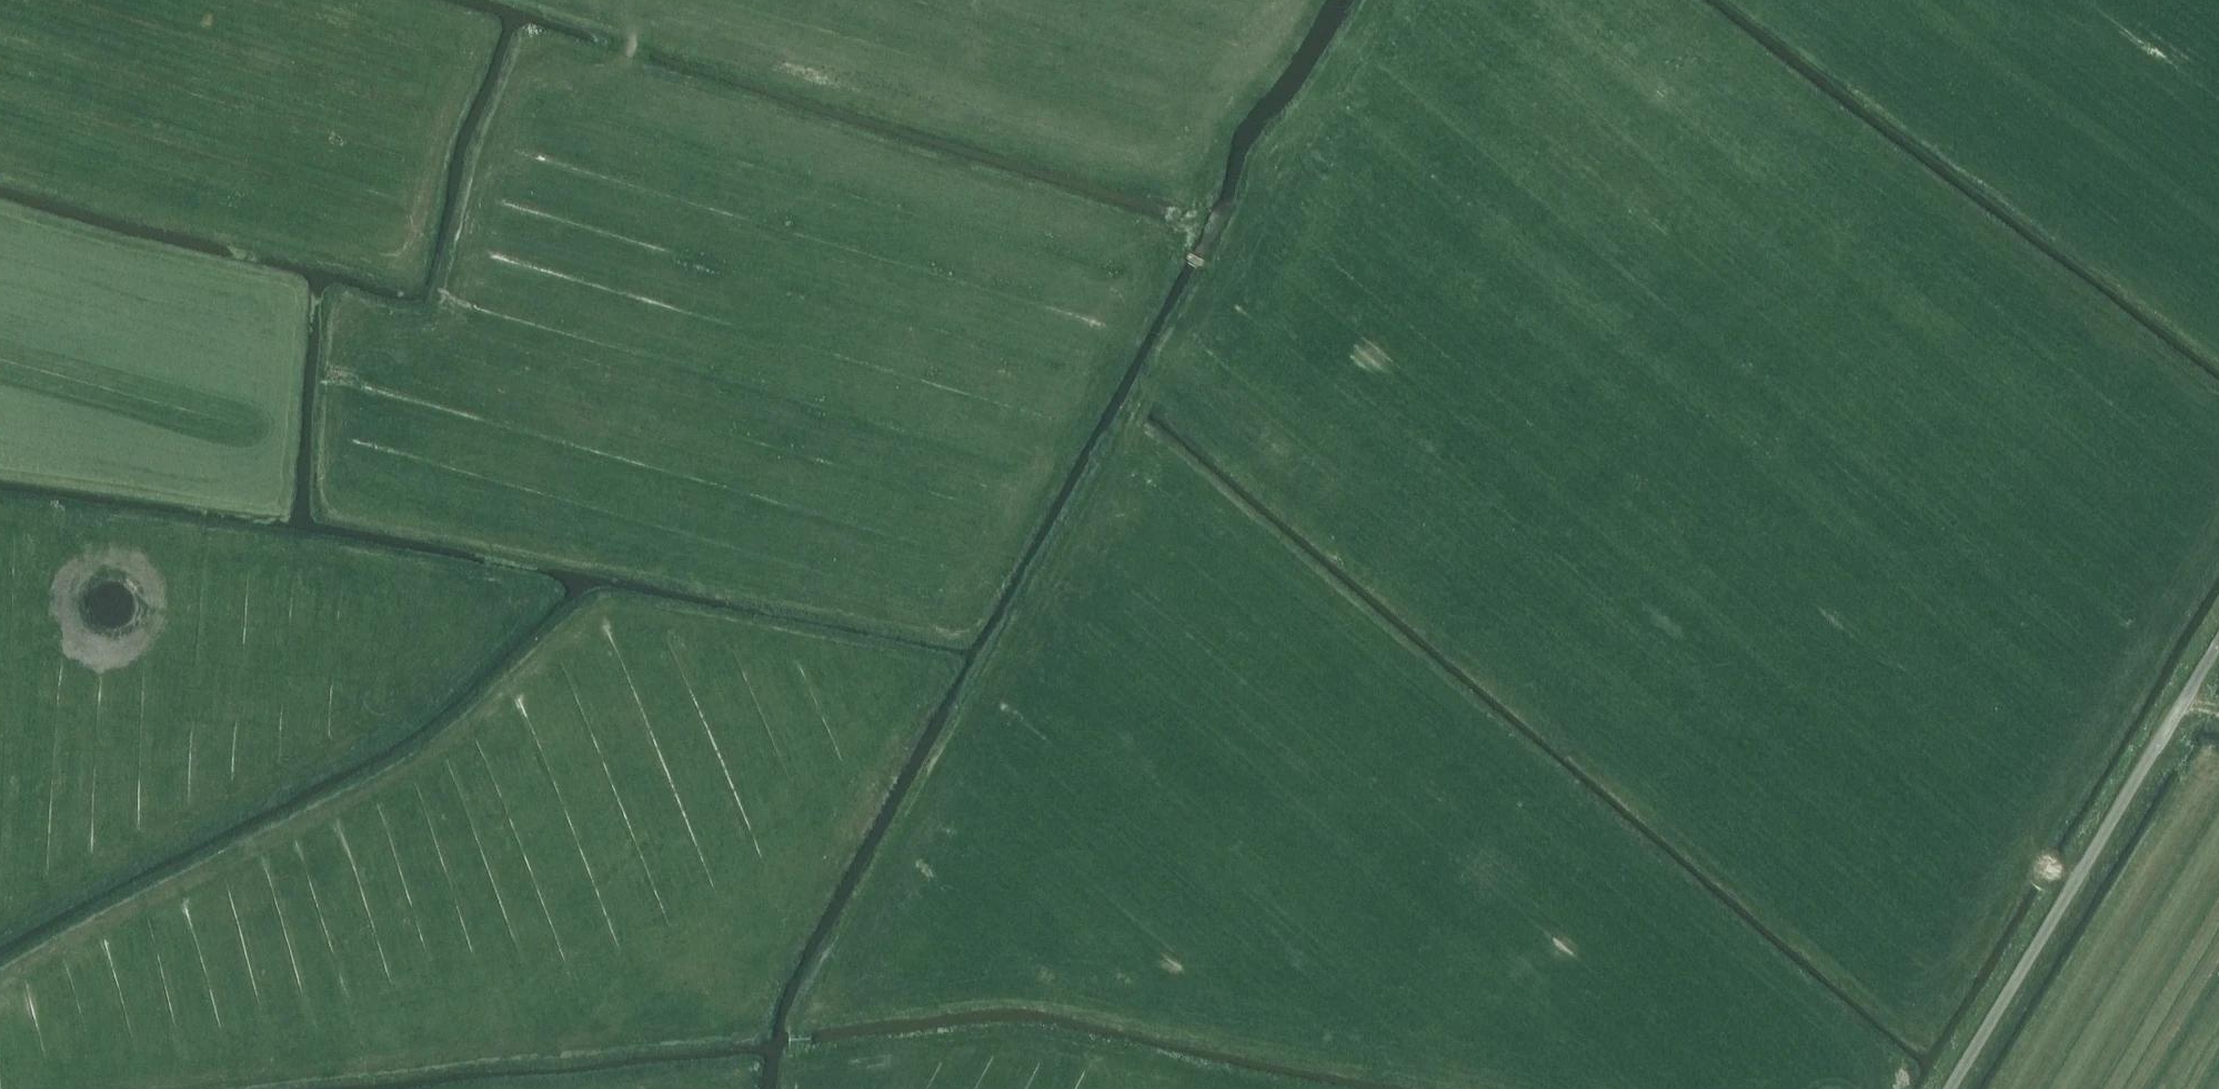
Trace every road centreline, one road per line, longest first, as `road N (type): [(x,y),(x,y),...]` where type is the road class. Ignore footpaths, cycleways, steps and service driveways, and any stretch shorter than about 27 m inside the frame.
road 1 (unclassified): [(1949,1088),(2218,643)]

